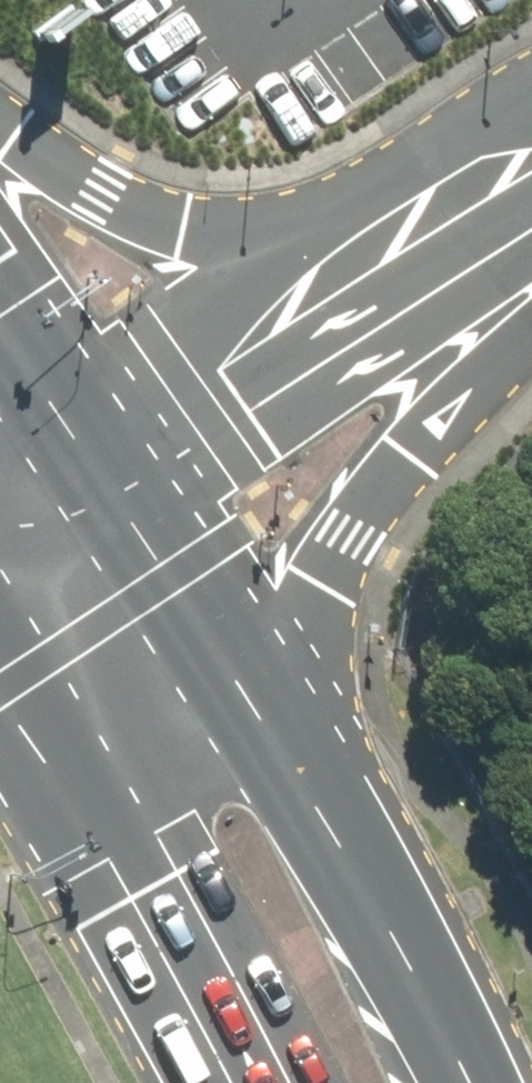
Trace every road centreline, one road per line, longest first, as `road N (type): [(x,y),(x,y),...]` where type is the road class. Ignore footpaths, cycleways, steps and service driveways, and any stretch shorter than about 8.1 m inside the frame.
road 1 (primary): [(531,320),(429,420),(368,506),(319,618),(305,702),(341,869)]
road 2 (primary): [(0,358),(220,662),(341,869)]
road 3 (primary): [(0,138),(125,204),(190,226),(255,229),(531,179)]
road 4 (primary): [(224,1082),(198,1026),(0,715)]
road 5 (primary): [(341,869),(453,1082)]

